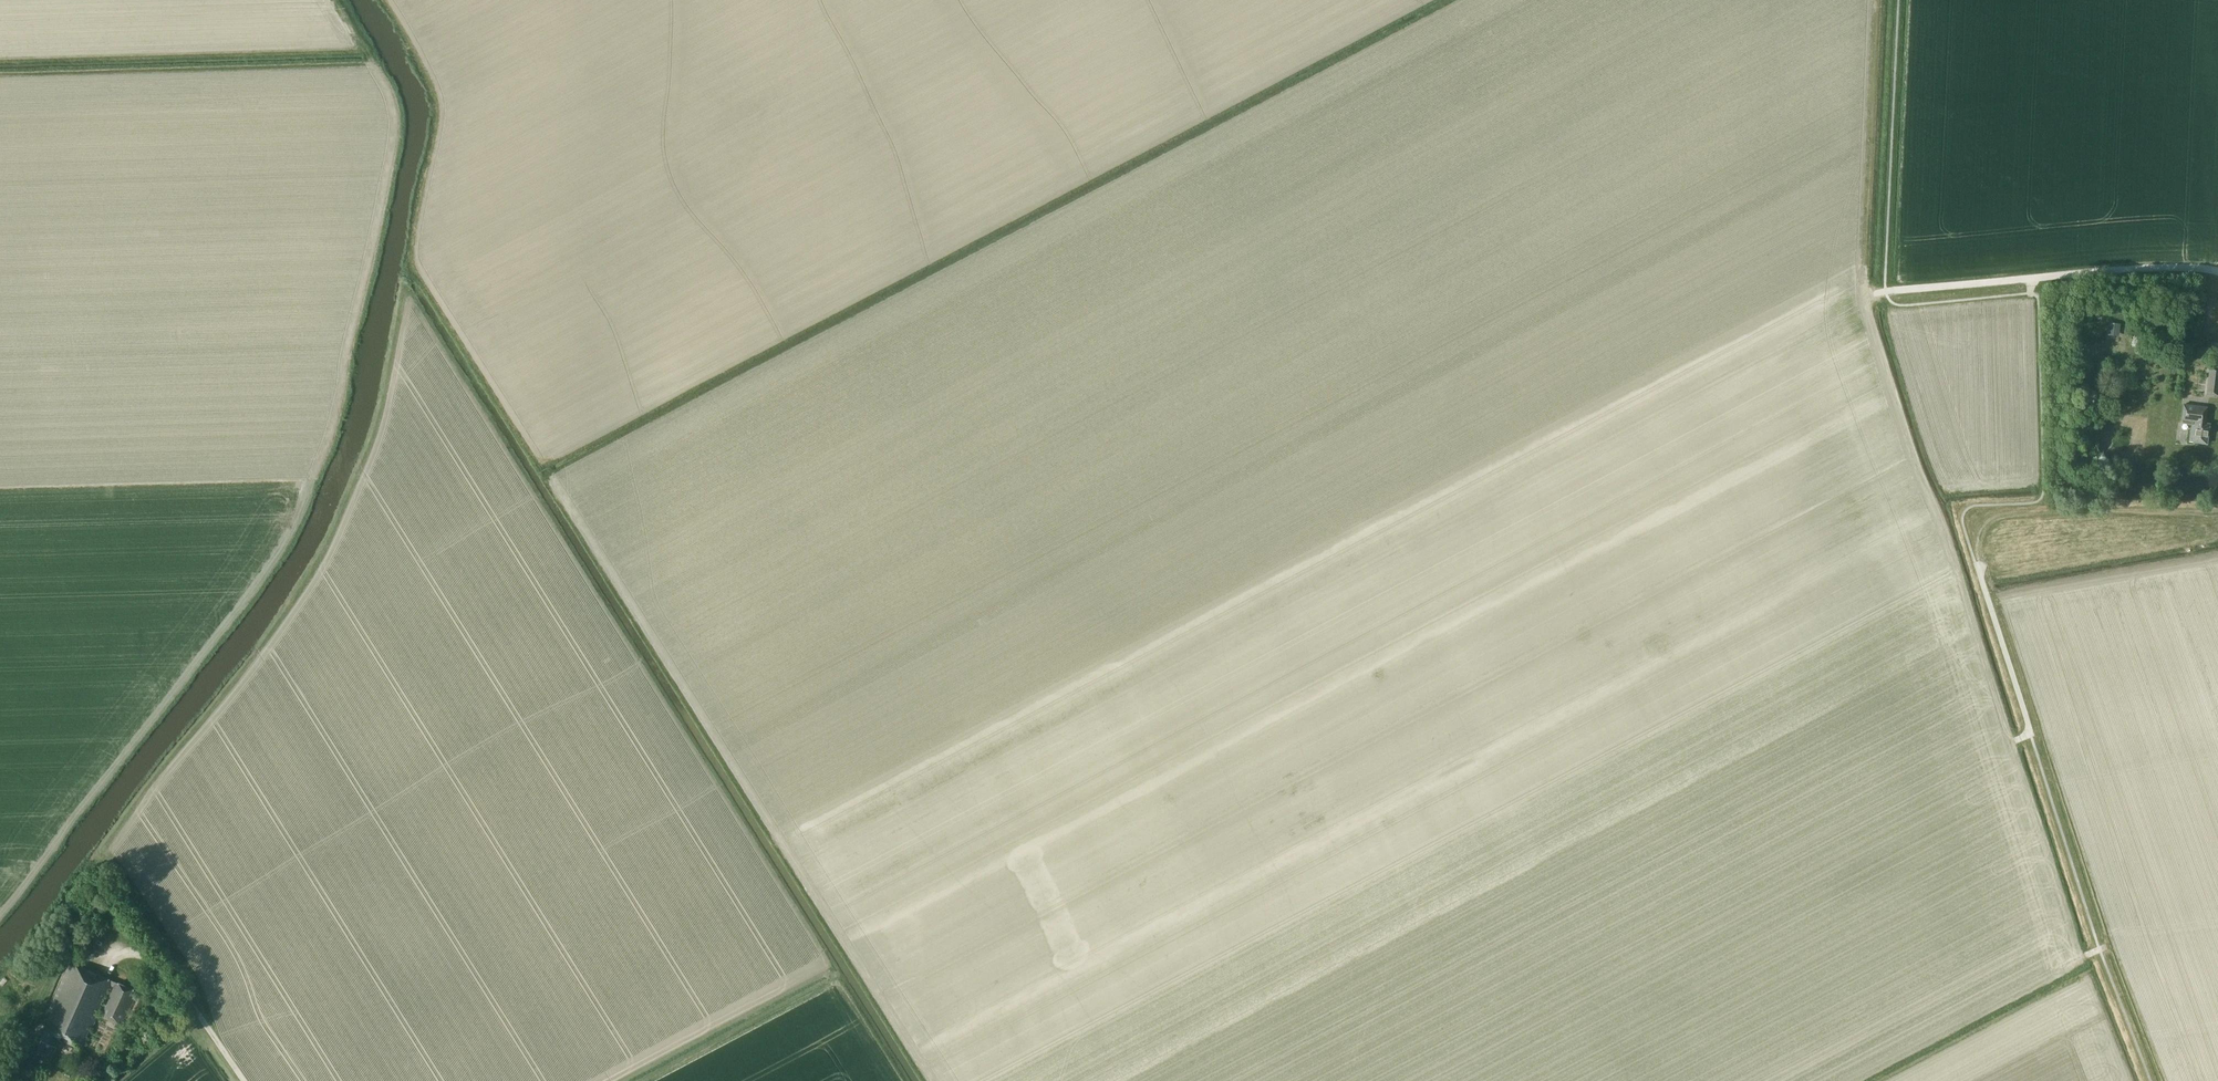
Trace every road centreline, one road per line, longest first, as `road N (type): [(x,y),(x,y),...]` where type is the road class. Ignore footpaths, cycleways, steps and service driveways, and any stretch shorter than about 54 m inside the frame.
road 1 (track): [(1869,295),(2096,272),(2217,272)]
road 2 (unclassified): [(244,1080),(148,958)]

